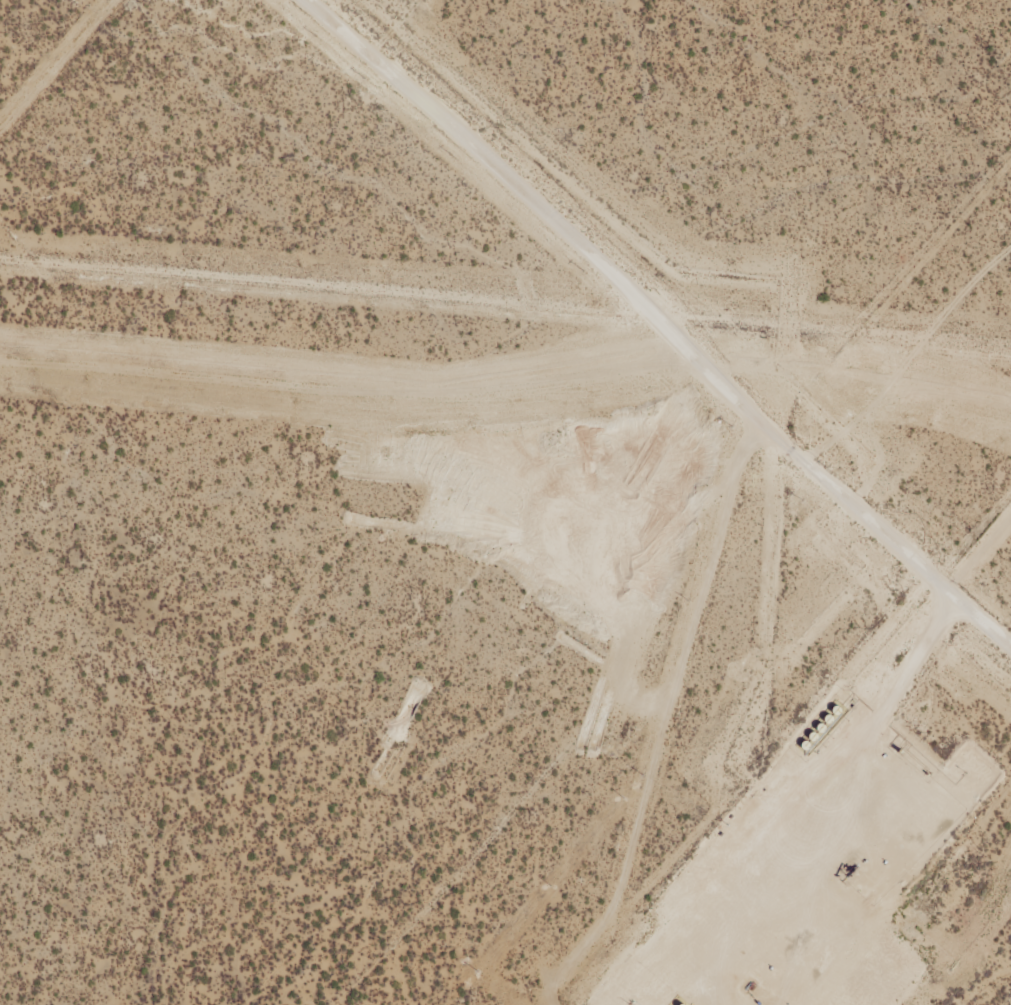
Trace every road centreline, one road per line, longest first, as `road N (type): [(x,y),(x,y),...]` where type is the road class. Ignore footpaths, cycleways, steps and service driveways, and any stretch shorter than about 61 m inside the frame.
road 1 (track): [(301,1004),(793,456),(775,377),(1010,105)]
road 2 (track): [(1010,244),(793,456)]

